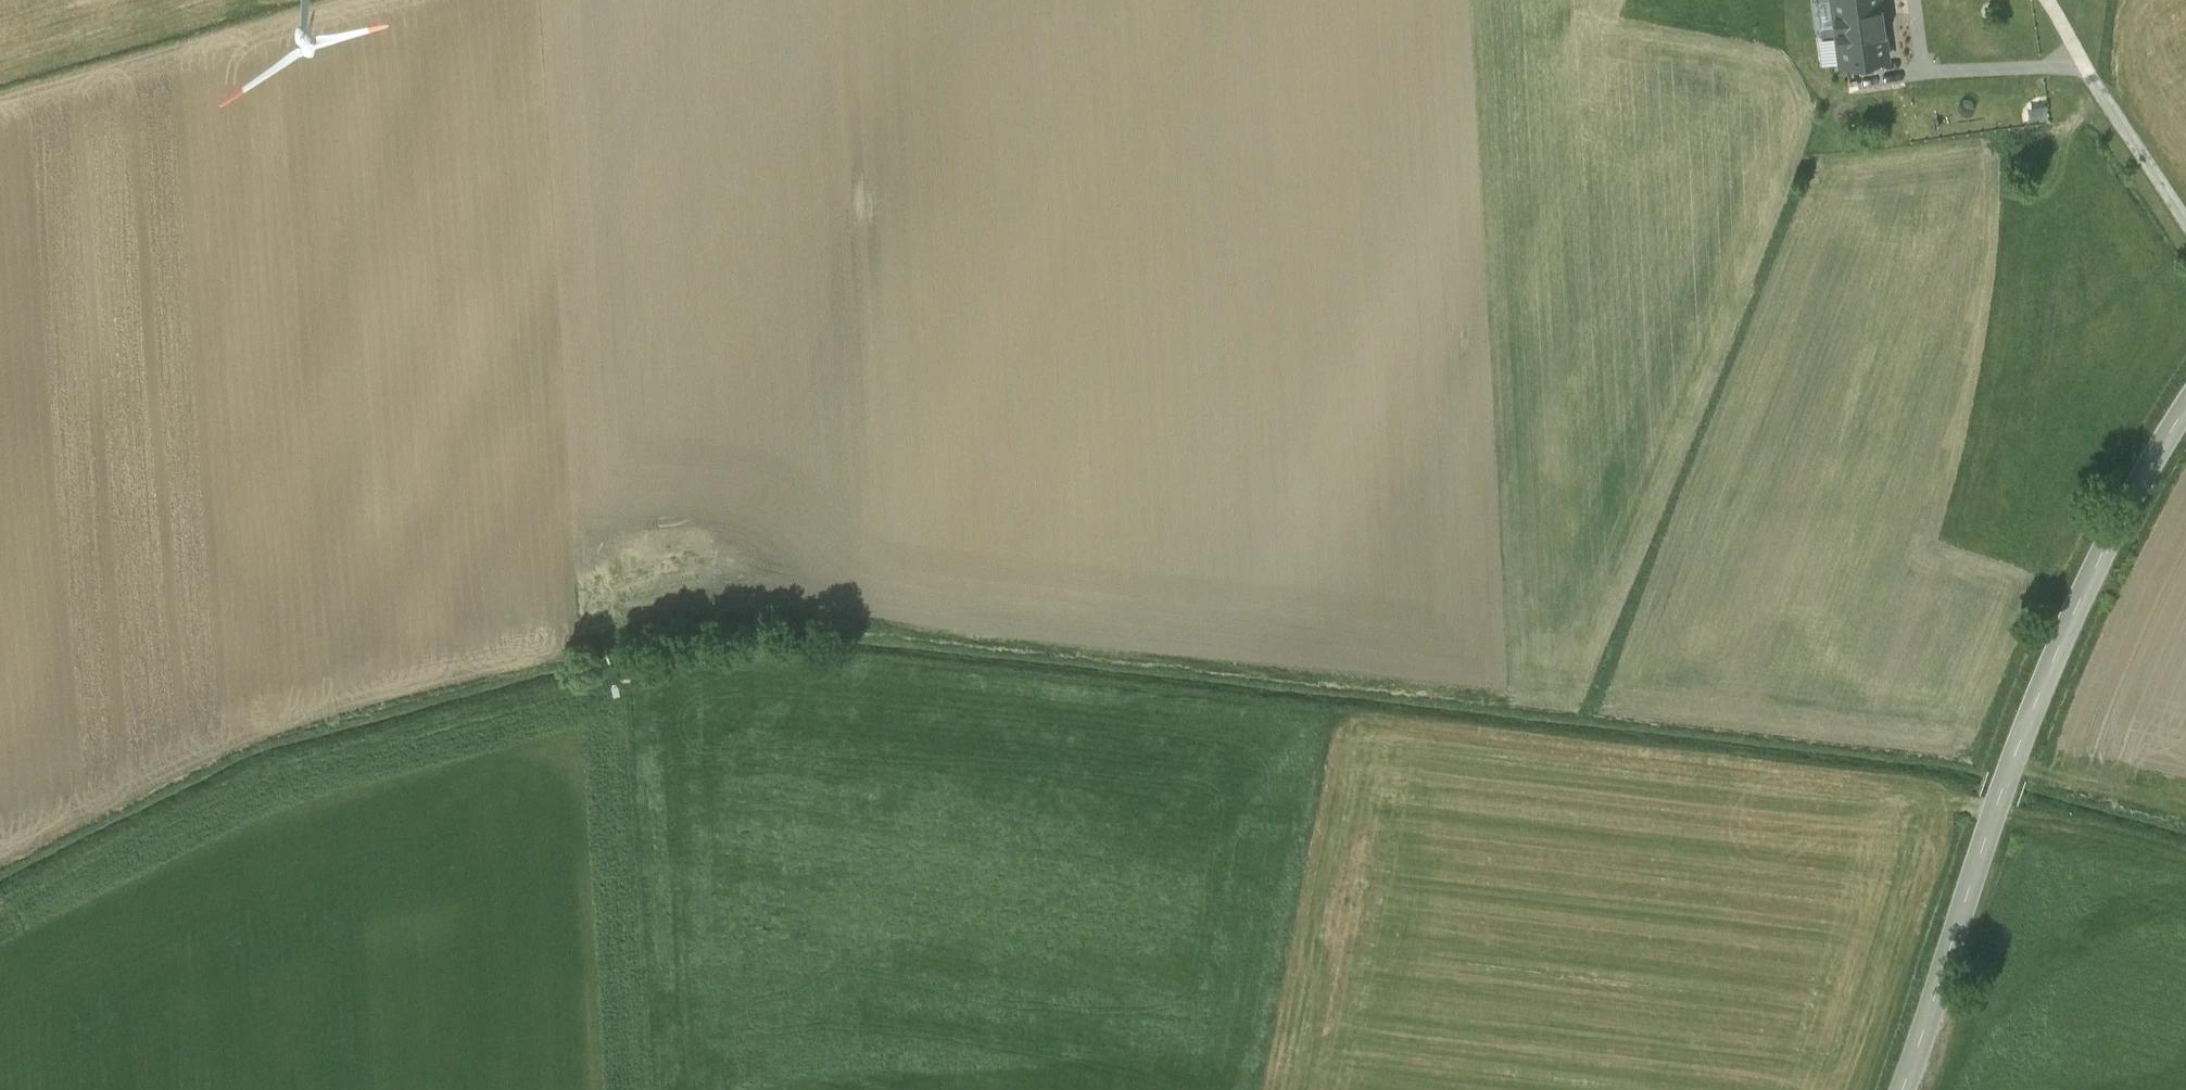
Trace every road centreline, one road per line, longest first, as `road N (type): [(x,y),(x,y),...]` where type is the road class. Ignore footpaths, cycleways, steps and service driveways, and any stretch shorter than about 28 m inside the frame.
road 1 (tertiary): [(2185,405),(2095,566),(2028,718),(1902,1089)]
road 2 (unclassified): [(2185,218),(2072,39)]

